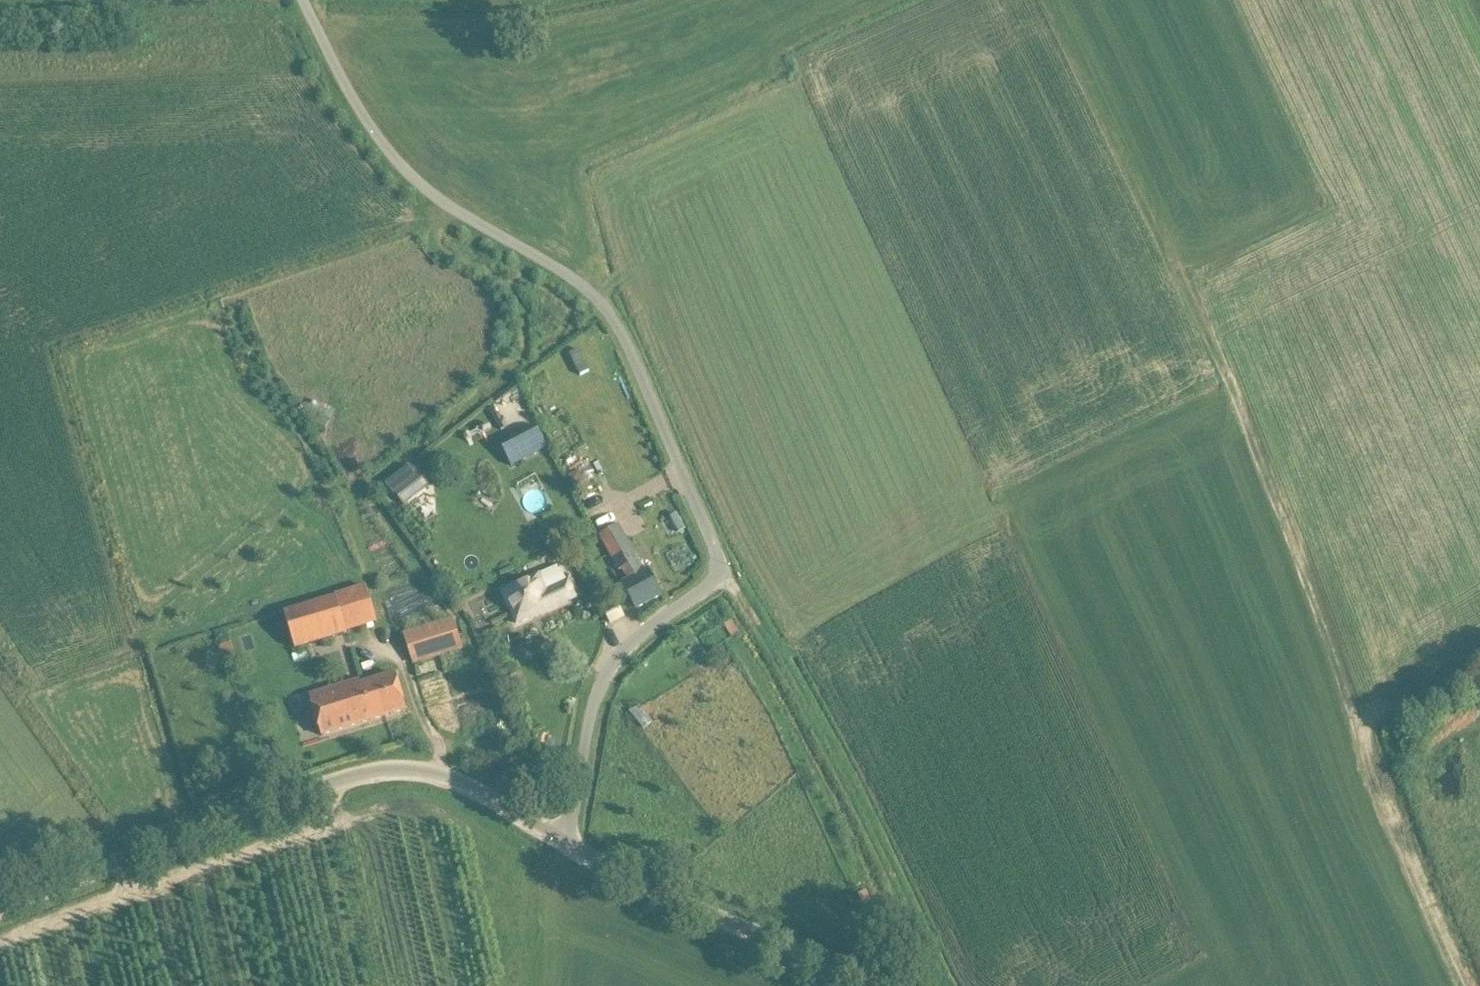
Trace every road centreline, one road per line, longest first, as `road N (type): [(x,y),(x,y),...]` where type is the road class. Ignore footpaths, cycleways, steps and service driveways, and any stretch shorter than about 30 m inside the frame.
road 1 (unclassified): [(558,839),(573,812),(592,713),(612,664),(704,590),(716,573),(715,546),(613,317),(572,276),(460,214),(400,166),(303,0)]
road 2 (unclassified): [(558,839),(457,782),(387,770),(329,785),(0,908)]
road 3 (unclassified): [(878,985),(558,839)]

